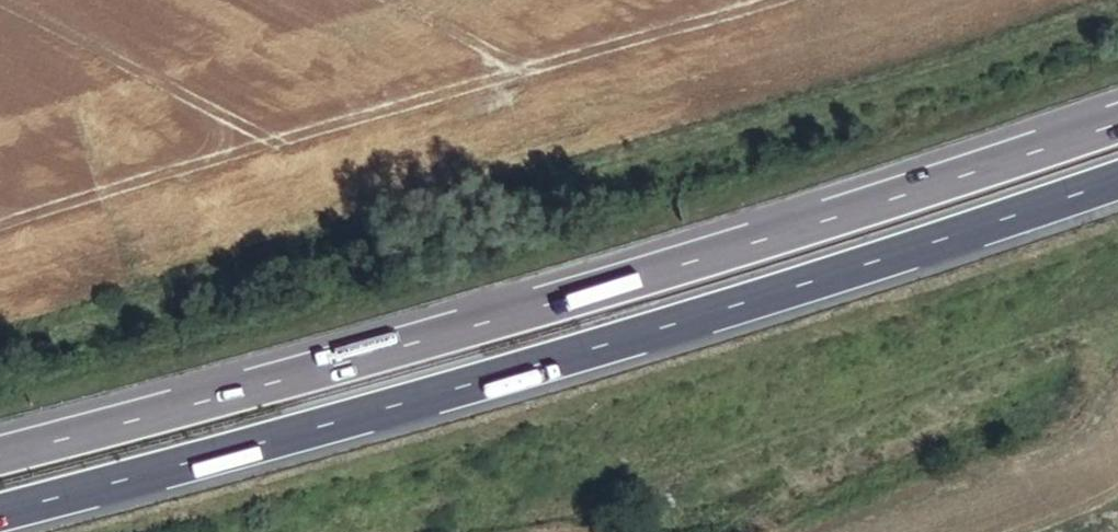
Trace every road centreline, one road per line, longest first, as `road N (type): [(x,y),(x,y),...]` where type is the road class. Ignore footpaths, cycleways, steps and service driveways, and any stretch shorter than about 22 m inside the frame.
road 1 (motorway): [(1117,119),(725,249),(0,451)]
road 2 (motorway): [(0,520),(621,348),(1117,188)]

